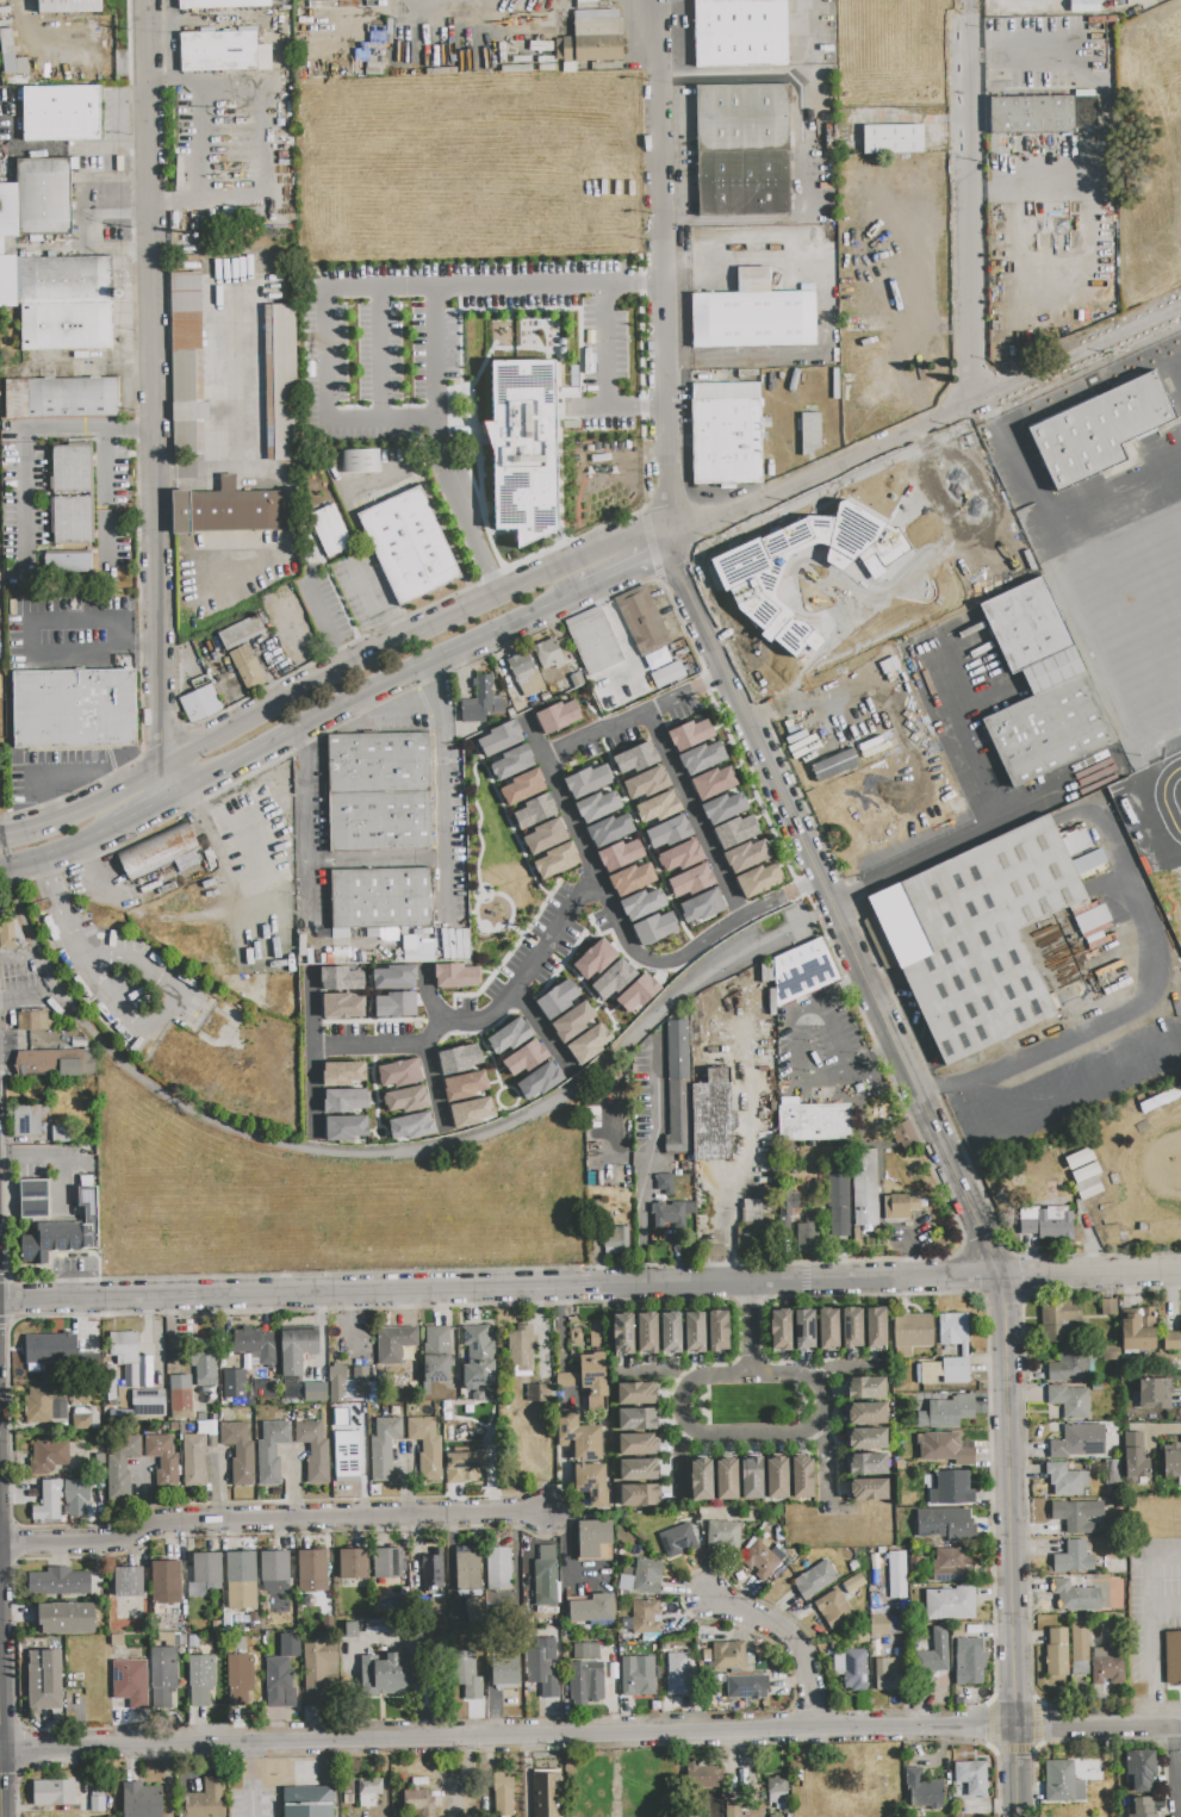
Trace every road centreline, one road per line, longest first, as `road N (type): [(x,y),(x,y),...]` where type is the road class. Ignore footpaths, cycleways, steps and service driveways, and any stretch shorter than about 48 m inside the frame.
road 1 (tertiary): [(1020,1730),(1003,1277),(671,536)]
road 2 (residential): [(0,1300),(1180,1272)]
road 3 (tertiary): [(0,1749),(1020,1730)]
road 4 (residential): [(172,788),(163,743),(146,0)]
road 5 (secondary): [(671,536),(646,529),(602,549),(41,827)]
road 6 (residential): [(0,1547),(120,1543),(199,1519),(539,1514)]
road 7 (residential): [(647,711),(545,759),(623,941),(642,960),(675,962),(766,903)]
road 8 (secondary): [(172,788),(580,586)]
road 9 (tertiary): [(769,494),(1180,310)]
road 10 (residential): [(977,407),(968,24)]
road 11 (residential): [(597,881),(477,1021),(440,1022),(424,1046),(313,1048)]
road 12 (residential): [(702,1376),(683,1388),(682,1414),(696,1432),(807,1429),(821,1413),(822,1395),(807,1376),(702,1376)]
road 13 (residential): [(666,255),(661,0)]
road 14 (residential): [(647,711),(741,919)]
road 15 (residential): [(813,1731),(807,1669),(787,1638),(711,1599)]
road 16 (residential): [(669,438),(666,255)]
road 17 (residential): [(315,1133),(311,971)]
road 18 (residential): [(1020,1730),(1180,1728)]
road 19 (secondary): [(0,866),(36,861),(116,822)]

